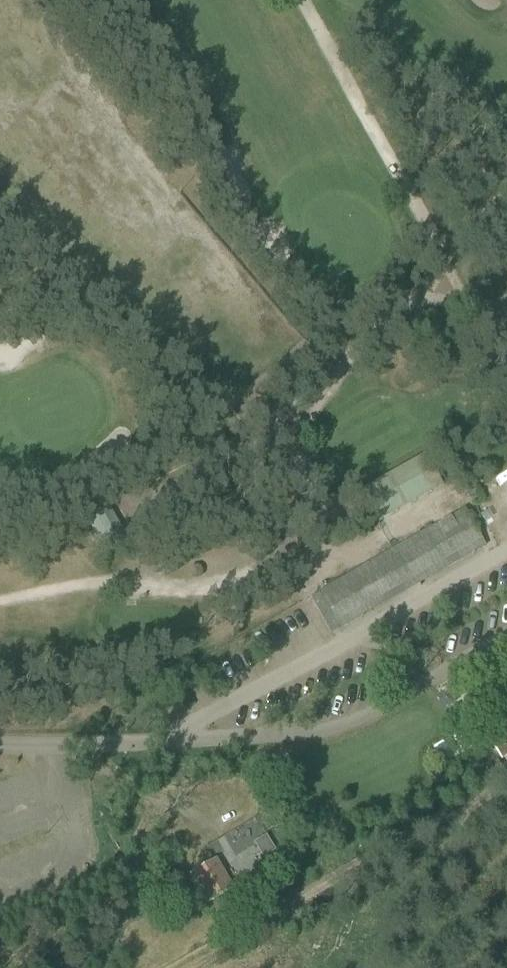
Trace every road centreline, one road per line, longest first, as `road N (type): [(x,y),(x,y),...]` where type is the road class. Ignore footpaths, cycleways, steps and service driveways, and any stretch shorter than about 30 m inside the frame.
road 1 (track): [(302,0),(445,272),(348,352),(304,426),(290,494),(290,558),(347,560),(452,499)]
road 2 (track): [(126,509),(284,418),(304,426)]

